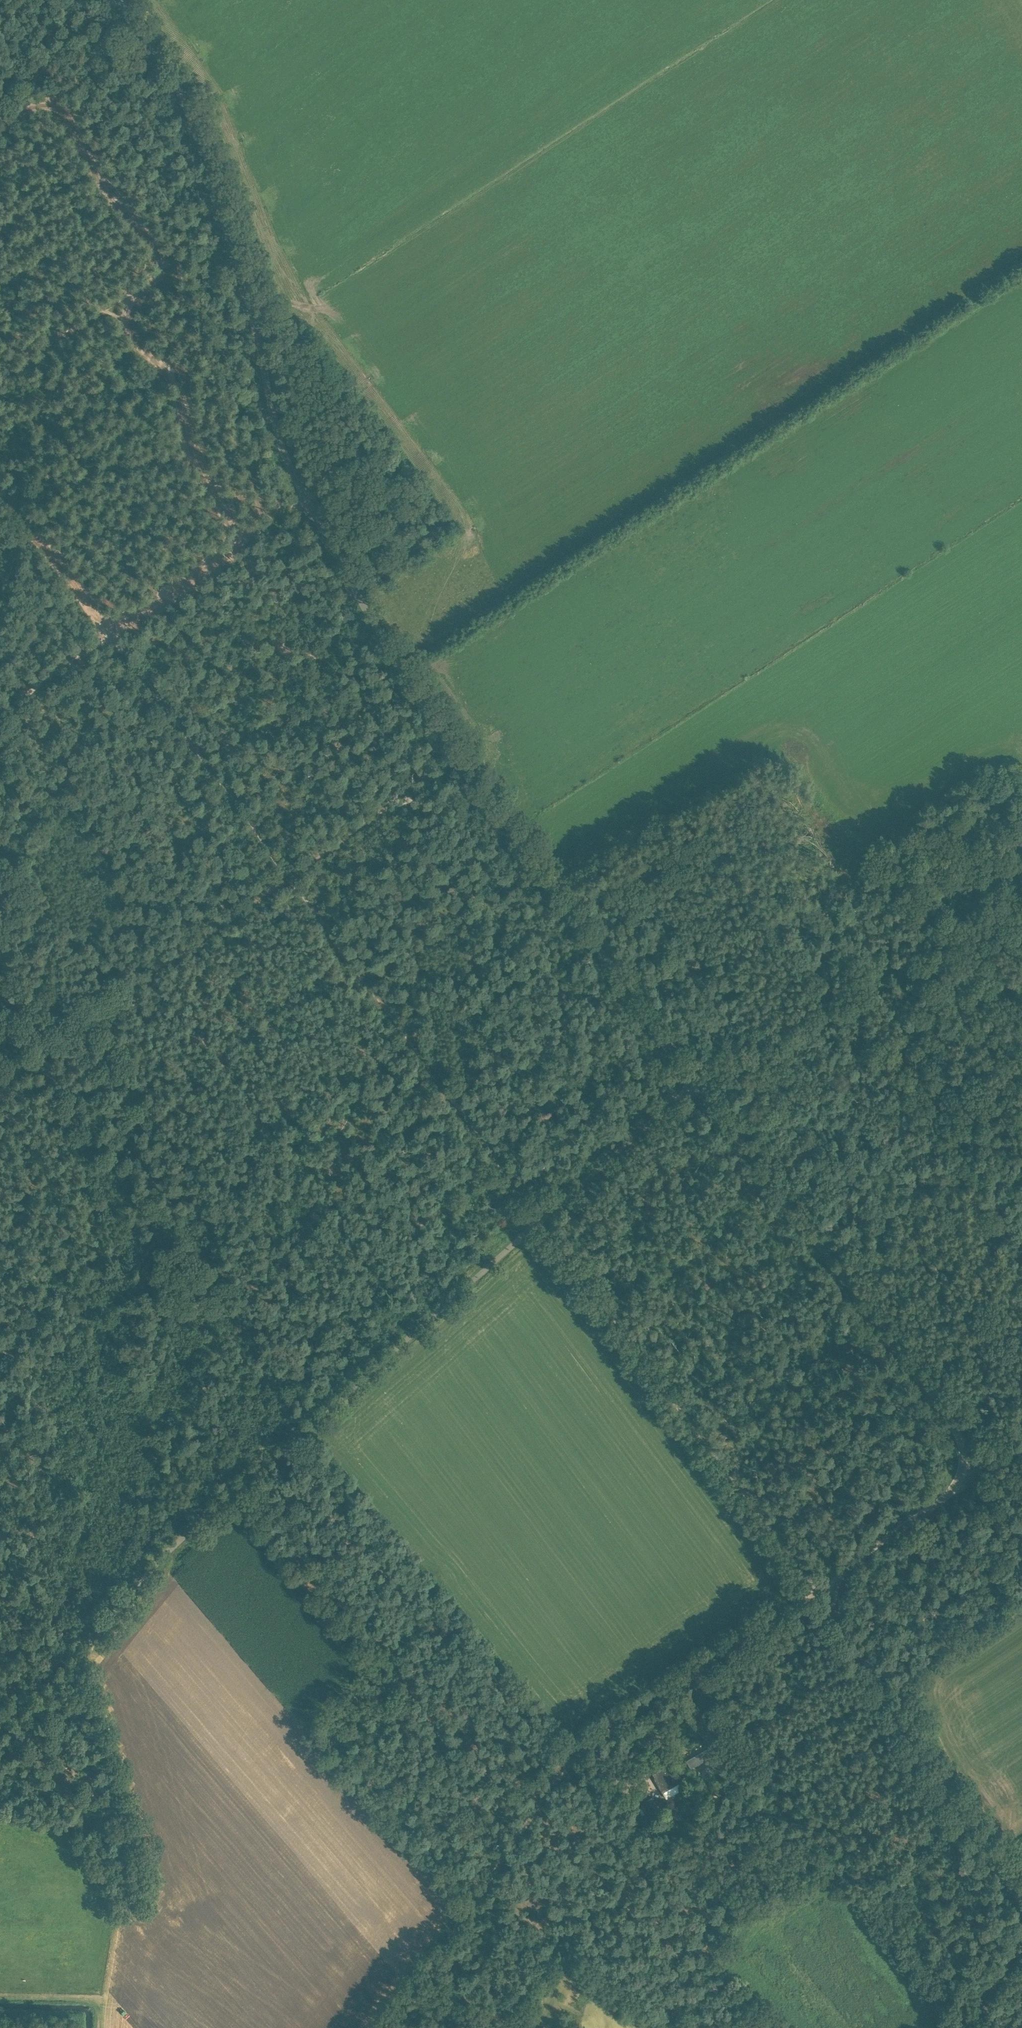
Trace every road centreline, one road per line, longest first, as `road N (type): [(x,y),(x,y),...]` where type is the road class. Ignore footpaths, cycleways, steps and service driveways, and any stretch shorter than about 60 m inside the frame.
road 1 (unclassified): [(700,1083),(412,675),(302,496),(275,433),(254,324),(181,85),(124,0)]
road 2 (unclassified): [(1021,1883),(838,1617),(842,1579),(959,1496),(972,1449),(700,1083)]
road 3 (unclassified): [(0,1749),(159,1560),(700,1083)]
road 4 (track): [(821,1592),(580,1738),(387,2027)]
road 5 (track): [(700,1083),(1021,902)]
road 6 (track): [(940,948),(860,831)]

